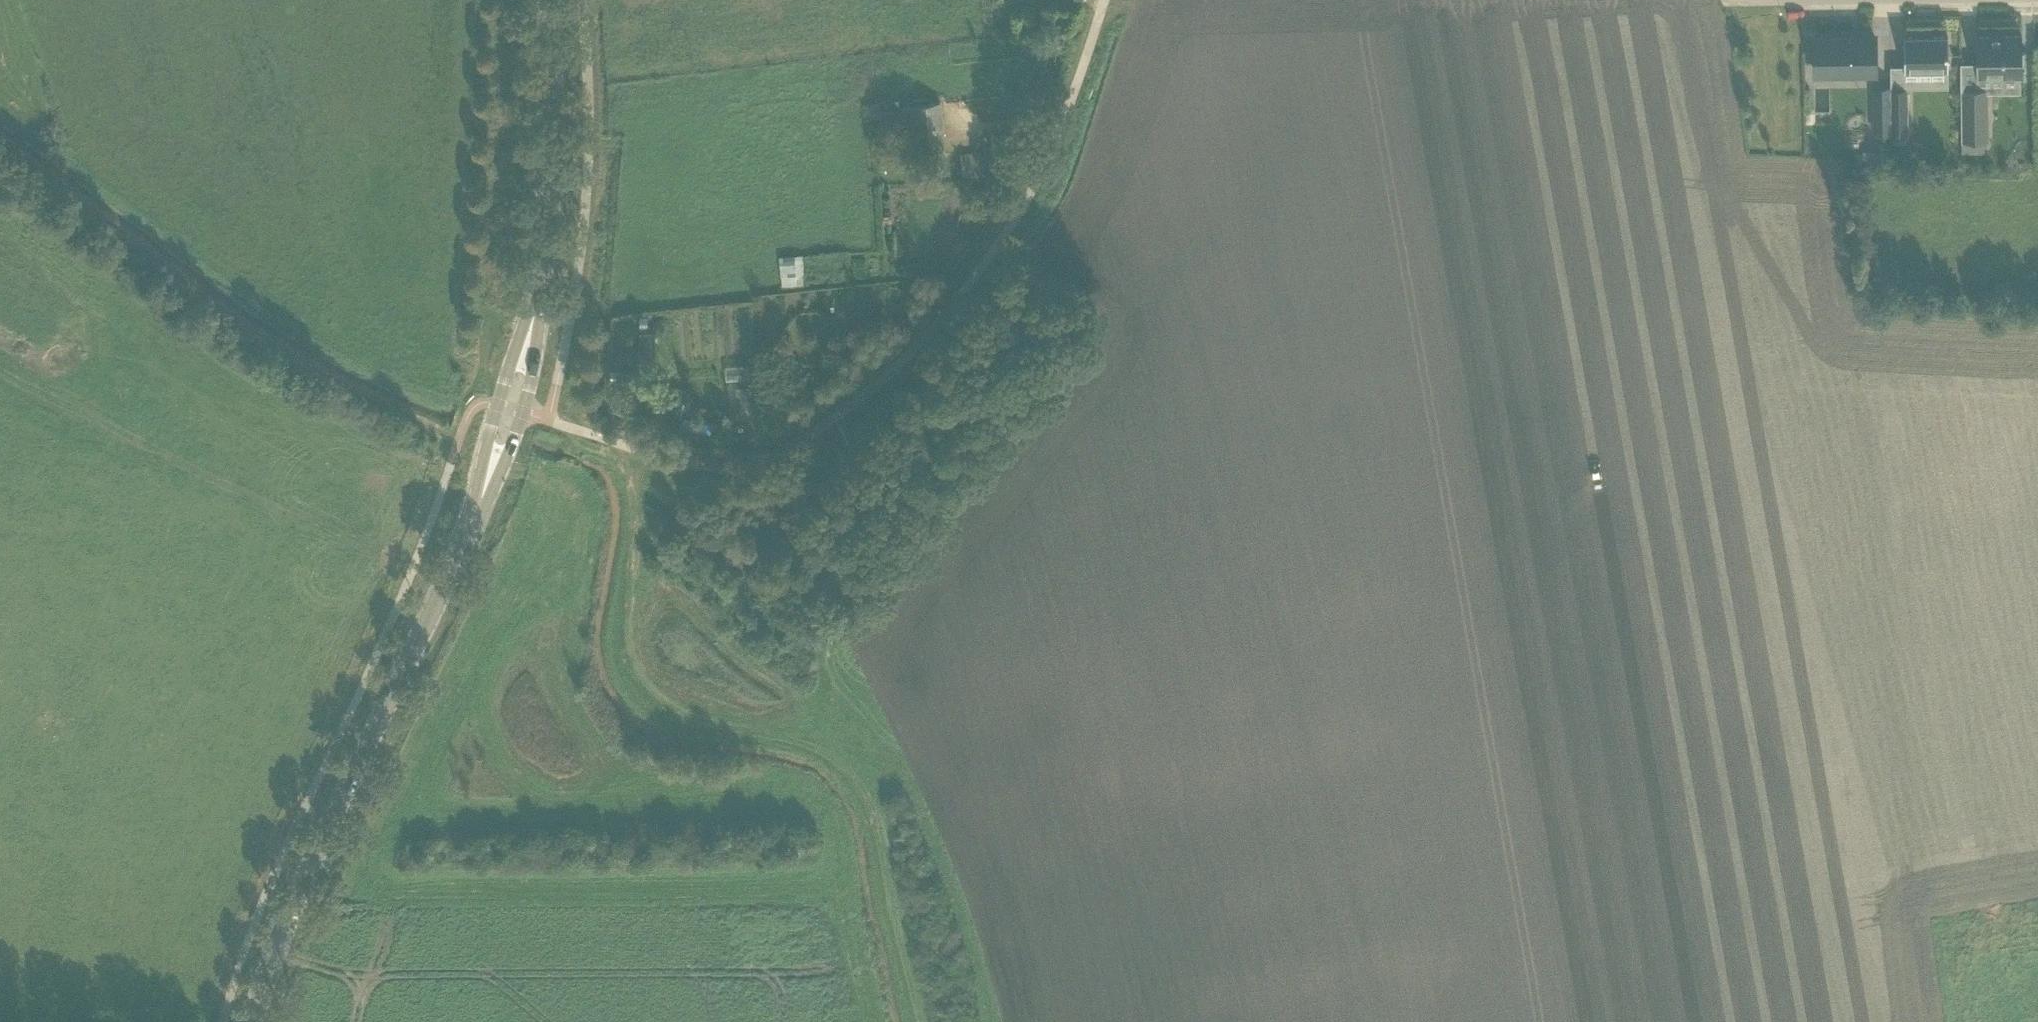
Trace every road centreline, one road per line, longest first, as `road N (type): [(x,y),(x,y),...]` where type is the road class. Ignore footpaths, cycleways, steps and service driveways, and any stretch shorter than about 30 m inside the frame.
road 1 (tertiary): [(253,1021),(280,944),(452,572),(491,468)]
road 2 (tertiary): [(527,341),(550,198),(541,0)]
road 3 (tertiary): [(491,468),(524,412),(527,341)]
road 4 (tertiary): [(527,341),(489,434),(491,468)]

